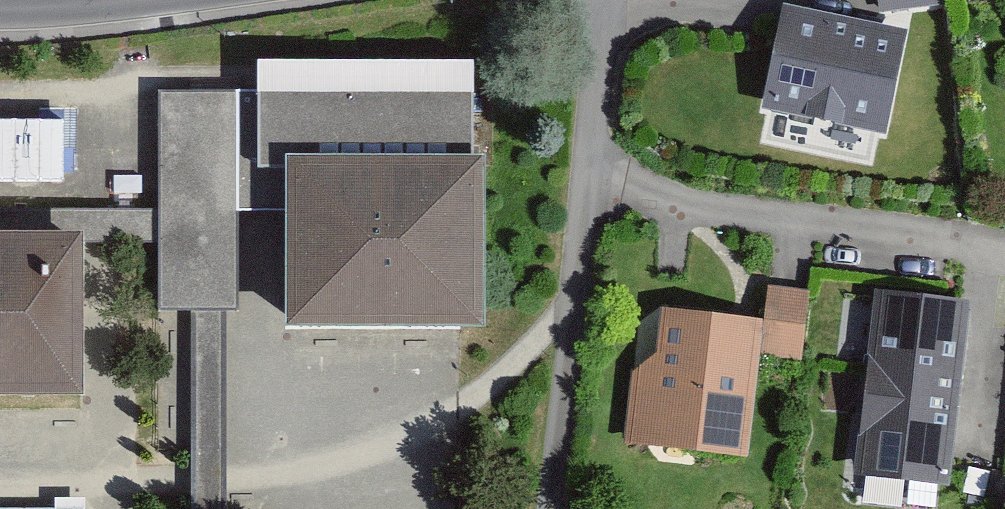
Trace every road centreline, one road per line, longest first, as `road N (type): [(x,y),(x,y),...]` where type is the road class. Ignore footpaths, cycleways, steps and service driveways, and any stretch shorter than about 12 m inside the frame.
road 1 (residential): [(609,0),(546,508)]

